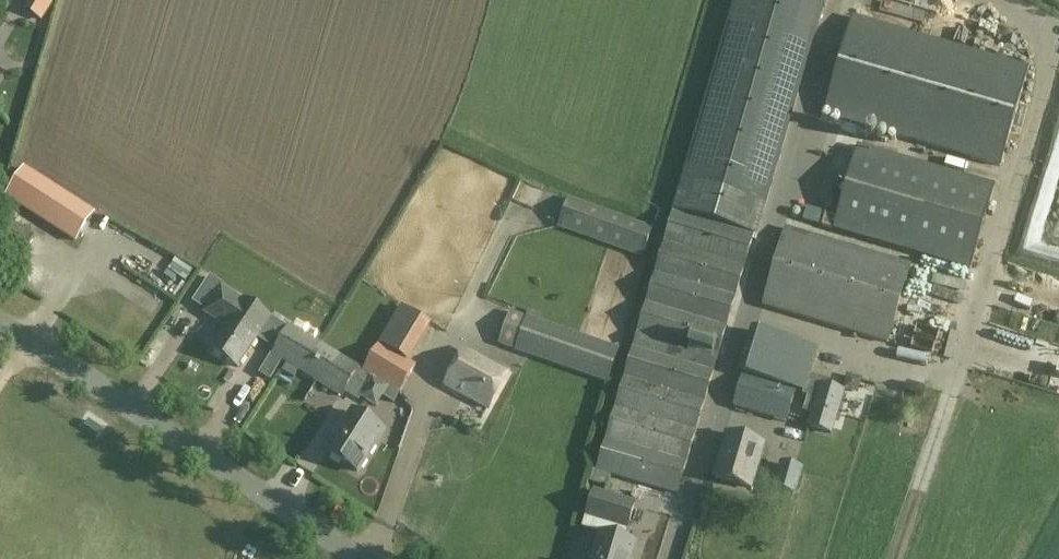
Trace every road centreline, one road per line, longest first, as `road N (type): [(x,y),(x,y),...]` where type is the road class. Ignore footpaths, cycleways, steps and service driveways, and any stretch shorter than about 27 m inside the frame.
road 1 (tertiary): [(361,558),(0,323)]

